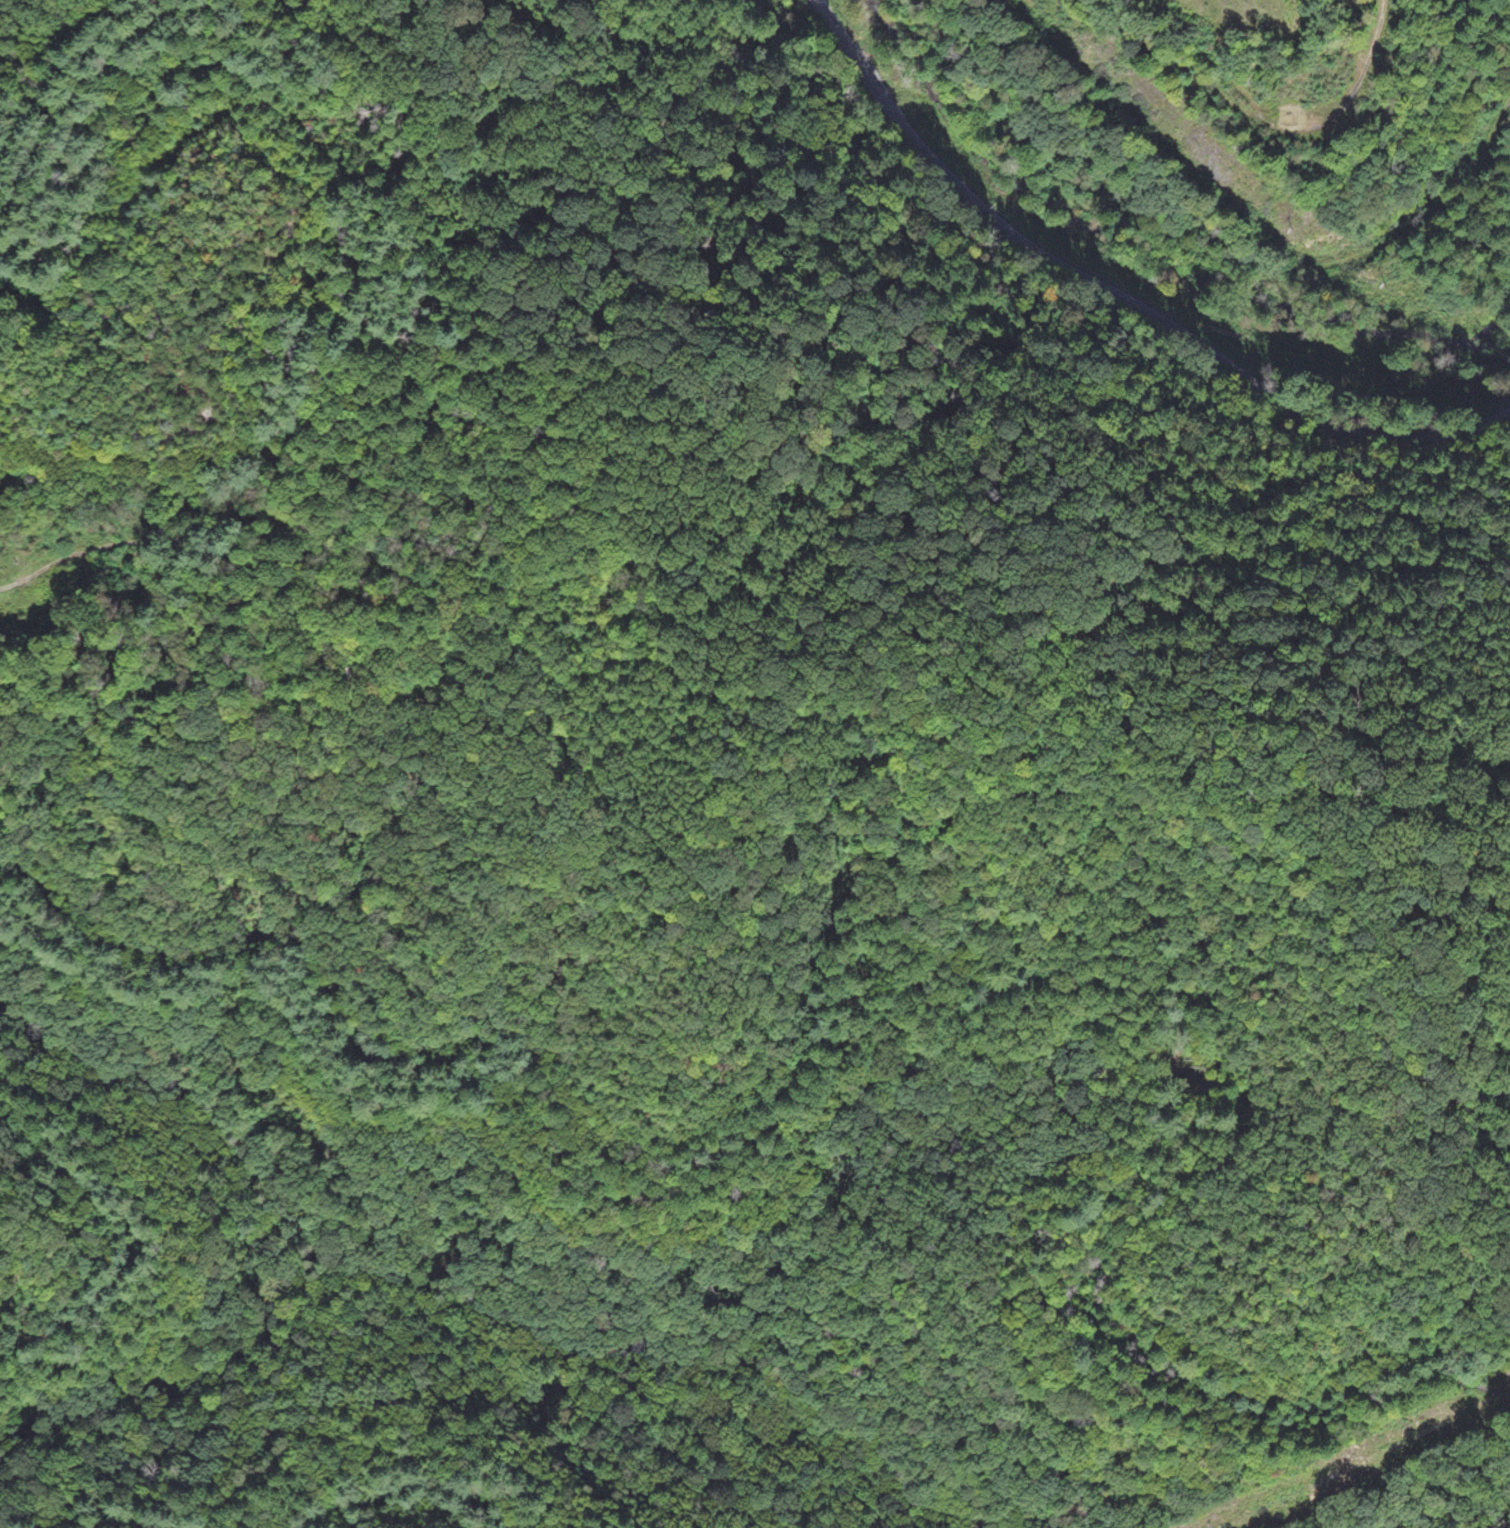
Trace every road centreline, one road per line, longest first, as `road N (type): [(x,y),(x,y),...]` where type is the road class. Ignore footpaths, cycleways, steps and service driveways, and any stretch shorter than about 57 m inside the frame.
road 1 (tertiary): [(1509,413),(1477,434),(1421,442),(1285,421),(1208,343),(1014,242),(867,92),(811,0)]

